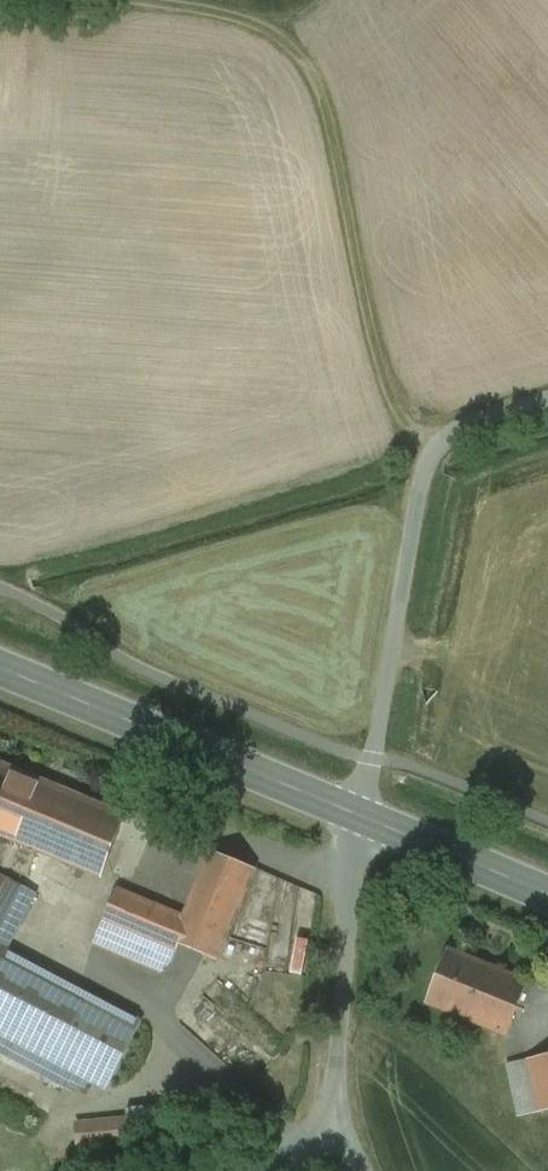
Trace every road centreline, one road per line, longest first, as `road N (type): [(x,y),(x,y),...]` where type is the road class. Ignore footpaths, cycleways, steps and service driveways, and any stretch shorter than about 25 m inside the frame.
road 1 (track): [(110,0),(254,21),(306,46),(325,89),(388,392),(428,444)]
road 2 (unclassified): [(361,816),(428,444),(547,399)]
road 3 (primary): [(361,816),(0,668)]
road 4 (unclassified): [(361,816),(326,1092)]
road 5 (primary): [(547,895),(361,816)]

